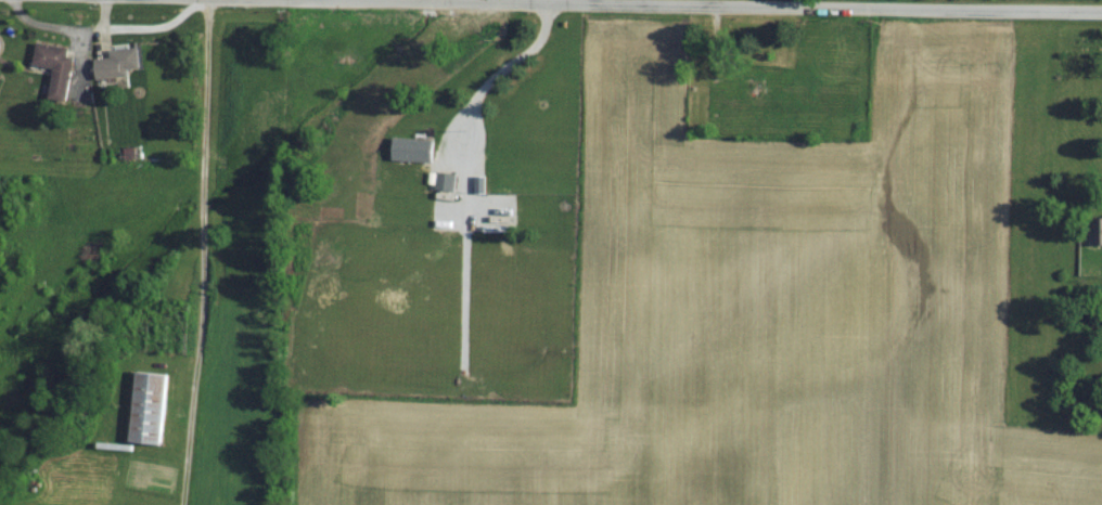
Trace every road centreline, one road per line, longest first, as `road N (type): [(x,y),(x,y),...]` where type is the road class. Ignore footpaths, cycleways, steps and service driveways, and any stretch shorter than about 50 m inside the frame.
road 1 (residential): [(252,0),(1101,13)]

